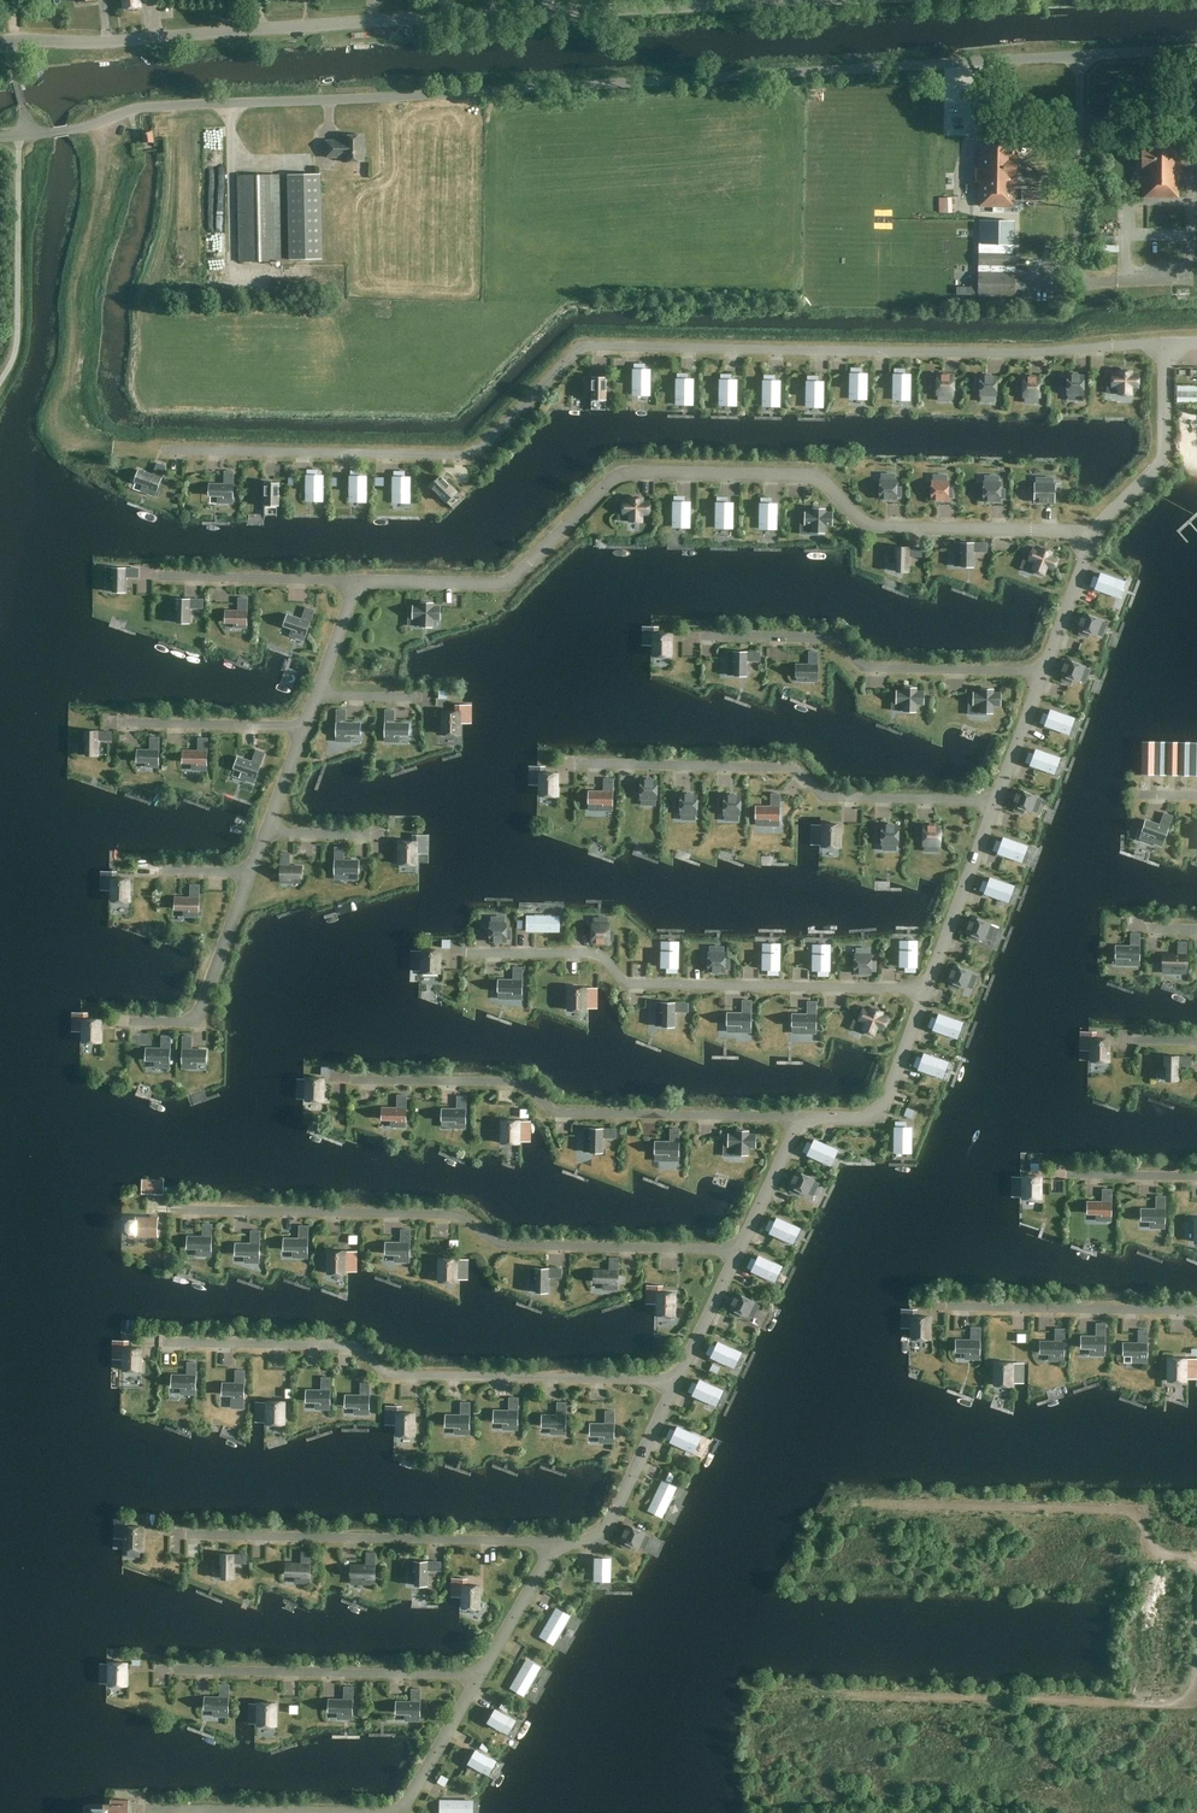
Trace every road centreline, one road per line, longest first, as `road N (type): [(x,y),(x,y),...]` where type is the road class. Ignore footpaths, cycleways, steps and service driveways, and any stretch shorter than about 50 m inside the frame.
road 1 (unclassified): [(23,135),(146,106),(1078,56)]
road 2 (unclassified): [(9,40),(94,42),(810,0)]
road 3 (unclassified): [(1077,281),(1078,56)]

